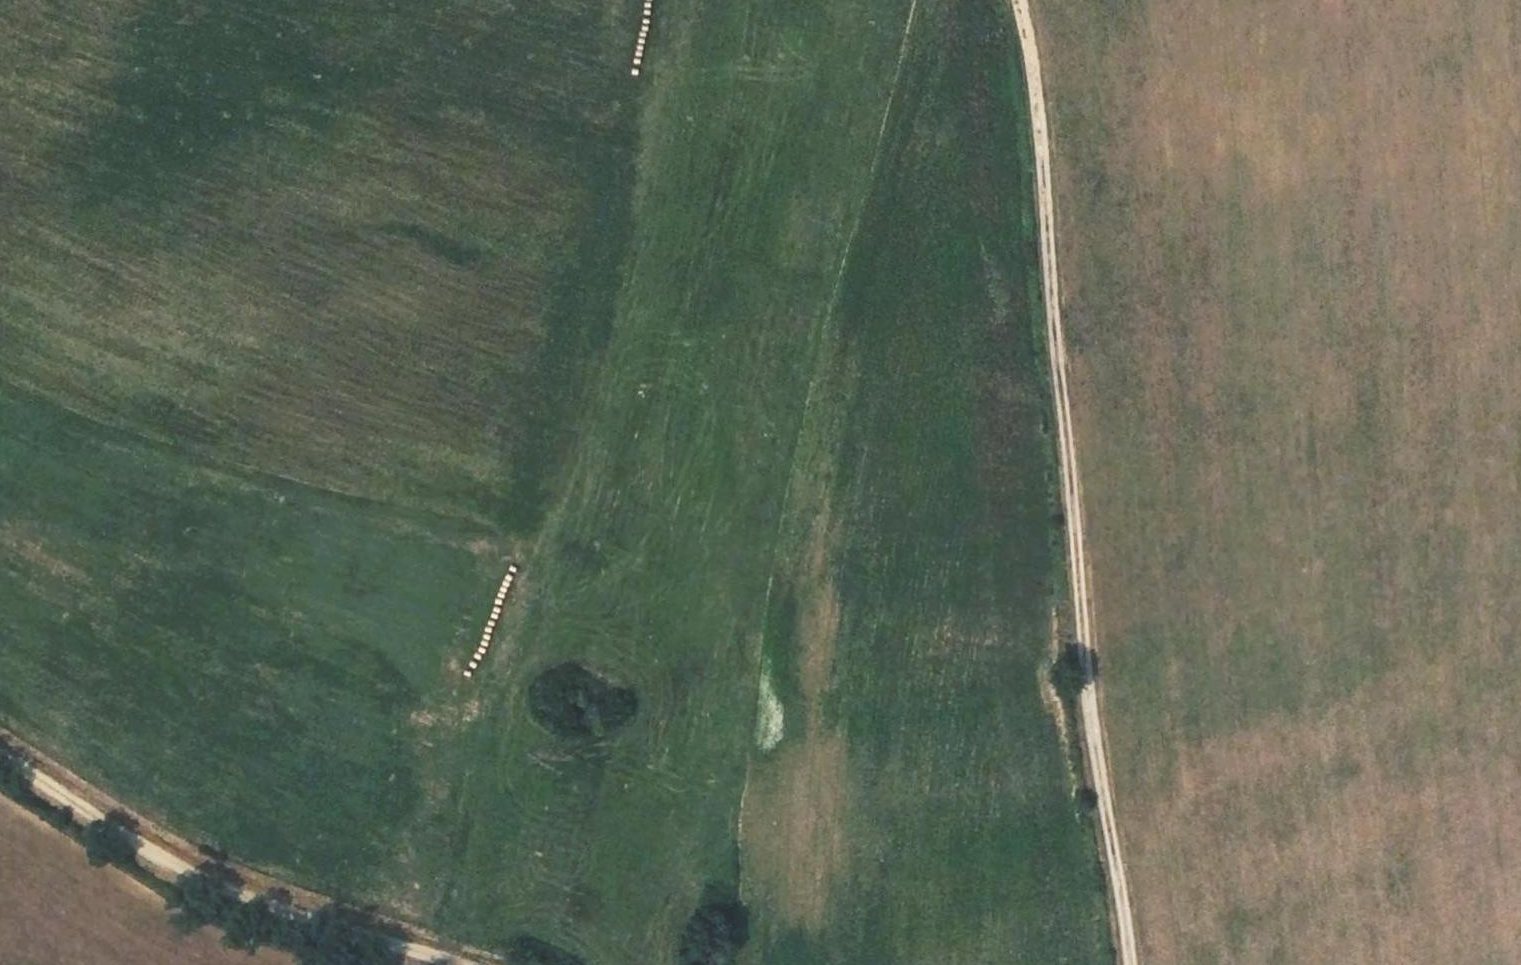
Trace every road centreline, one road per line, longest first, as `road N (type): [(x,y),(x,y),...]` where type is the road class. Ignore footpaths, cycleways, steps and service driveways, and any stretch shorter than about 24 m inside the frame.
road 1 (track): [(1134,964),(1088,695),(1036,81),(1014,0)]
road 2 (track): [(0,755),(196,881),(454,964)]

